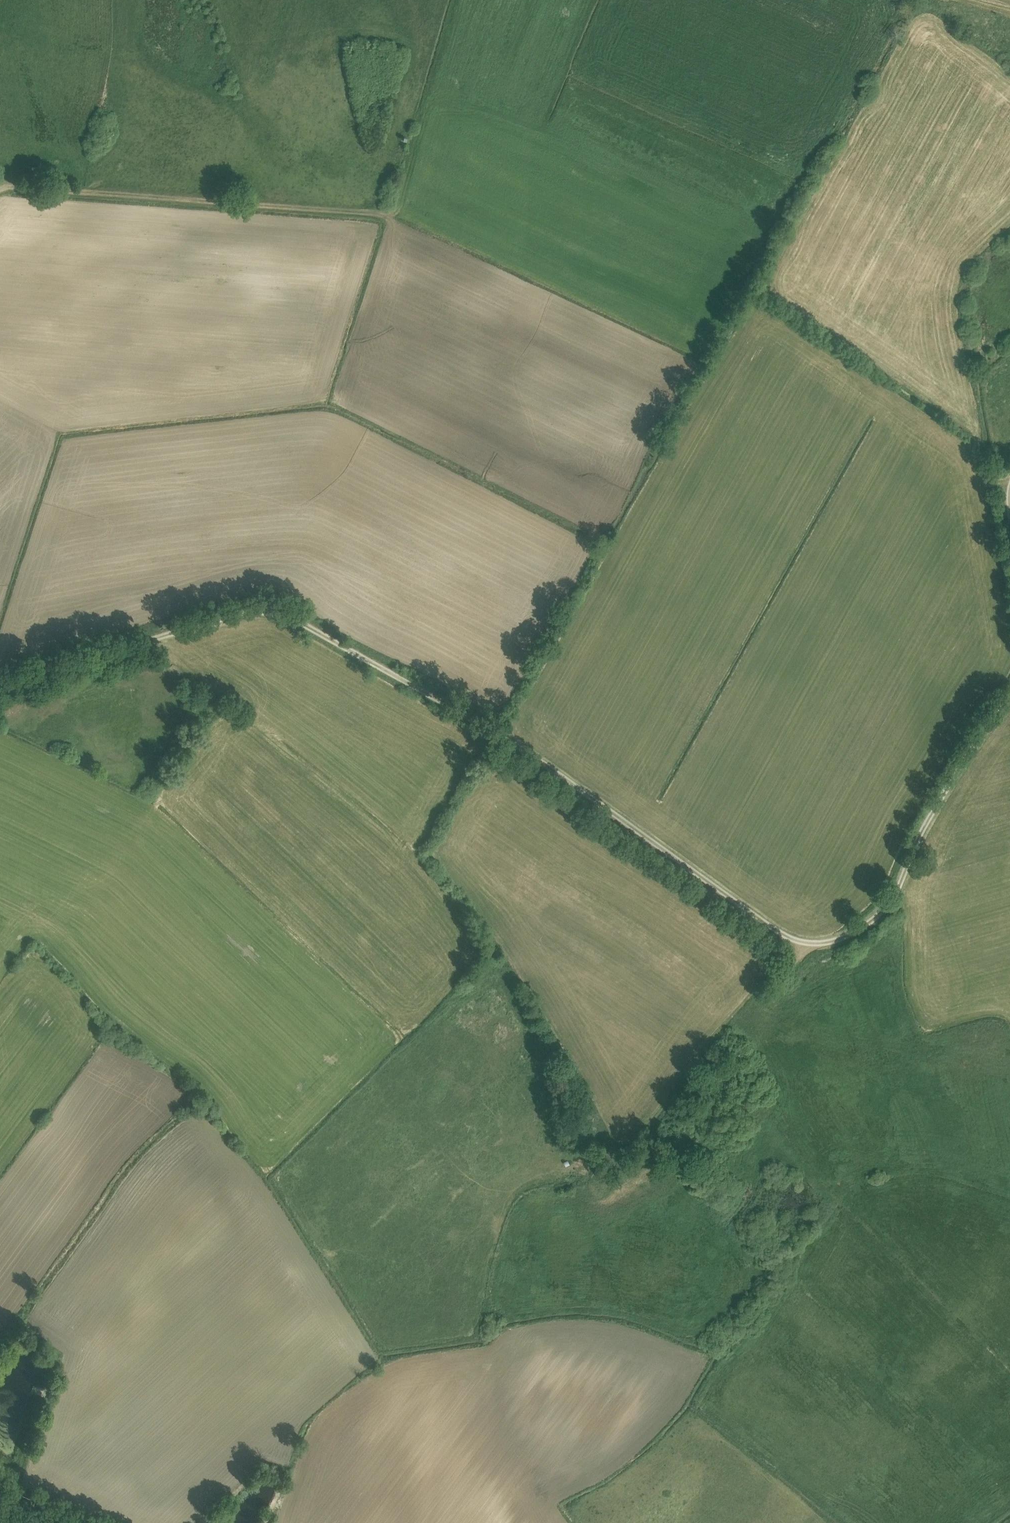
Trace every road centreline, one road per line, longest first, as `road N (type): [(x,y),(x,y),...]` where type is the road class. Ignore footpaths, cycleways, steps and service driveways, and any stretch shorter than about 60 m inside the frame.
road 1 (track): [(0,686),(242,616),(285,611),(498,736),(781,935),(833,943),(886,913),(919,836),(1009,702)]
road 2 (track): [(0,184),(361,210)]

